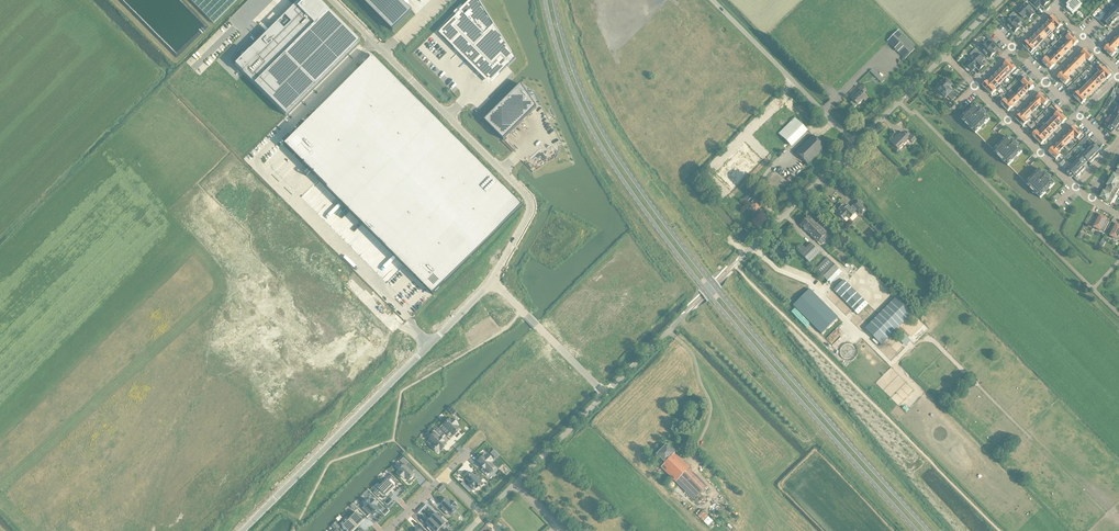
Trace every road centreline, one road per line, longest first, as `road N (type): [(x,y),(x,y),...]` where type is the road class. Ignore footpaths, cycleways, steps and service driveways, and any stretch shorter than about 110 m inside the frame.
road 1 (tertiary): [(930,530),(645,198),(588,104),(554,0)]
road 2 (tertiary): [(545,0),(580,107),(638,203),(917,530)]
road 3 (unclassified): [(332,0),(528,199),(527,217),(491,284)]
road 4 (unclassified): [(491,284),(241,530)]
road 5 (unclassified): [(856,144),(712,0)]
road 6 (unclassified): [(483,516),(605,394)]
road 7 (unclassified): [(605,394),(491,284)]
road 8 (unclassified): [(747,253),(856,144)]
road 9 (residential): [(975,86),(1050,12),(1087,41)]
road 10 (unclassified): [(856,144),(944,56)]

